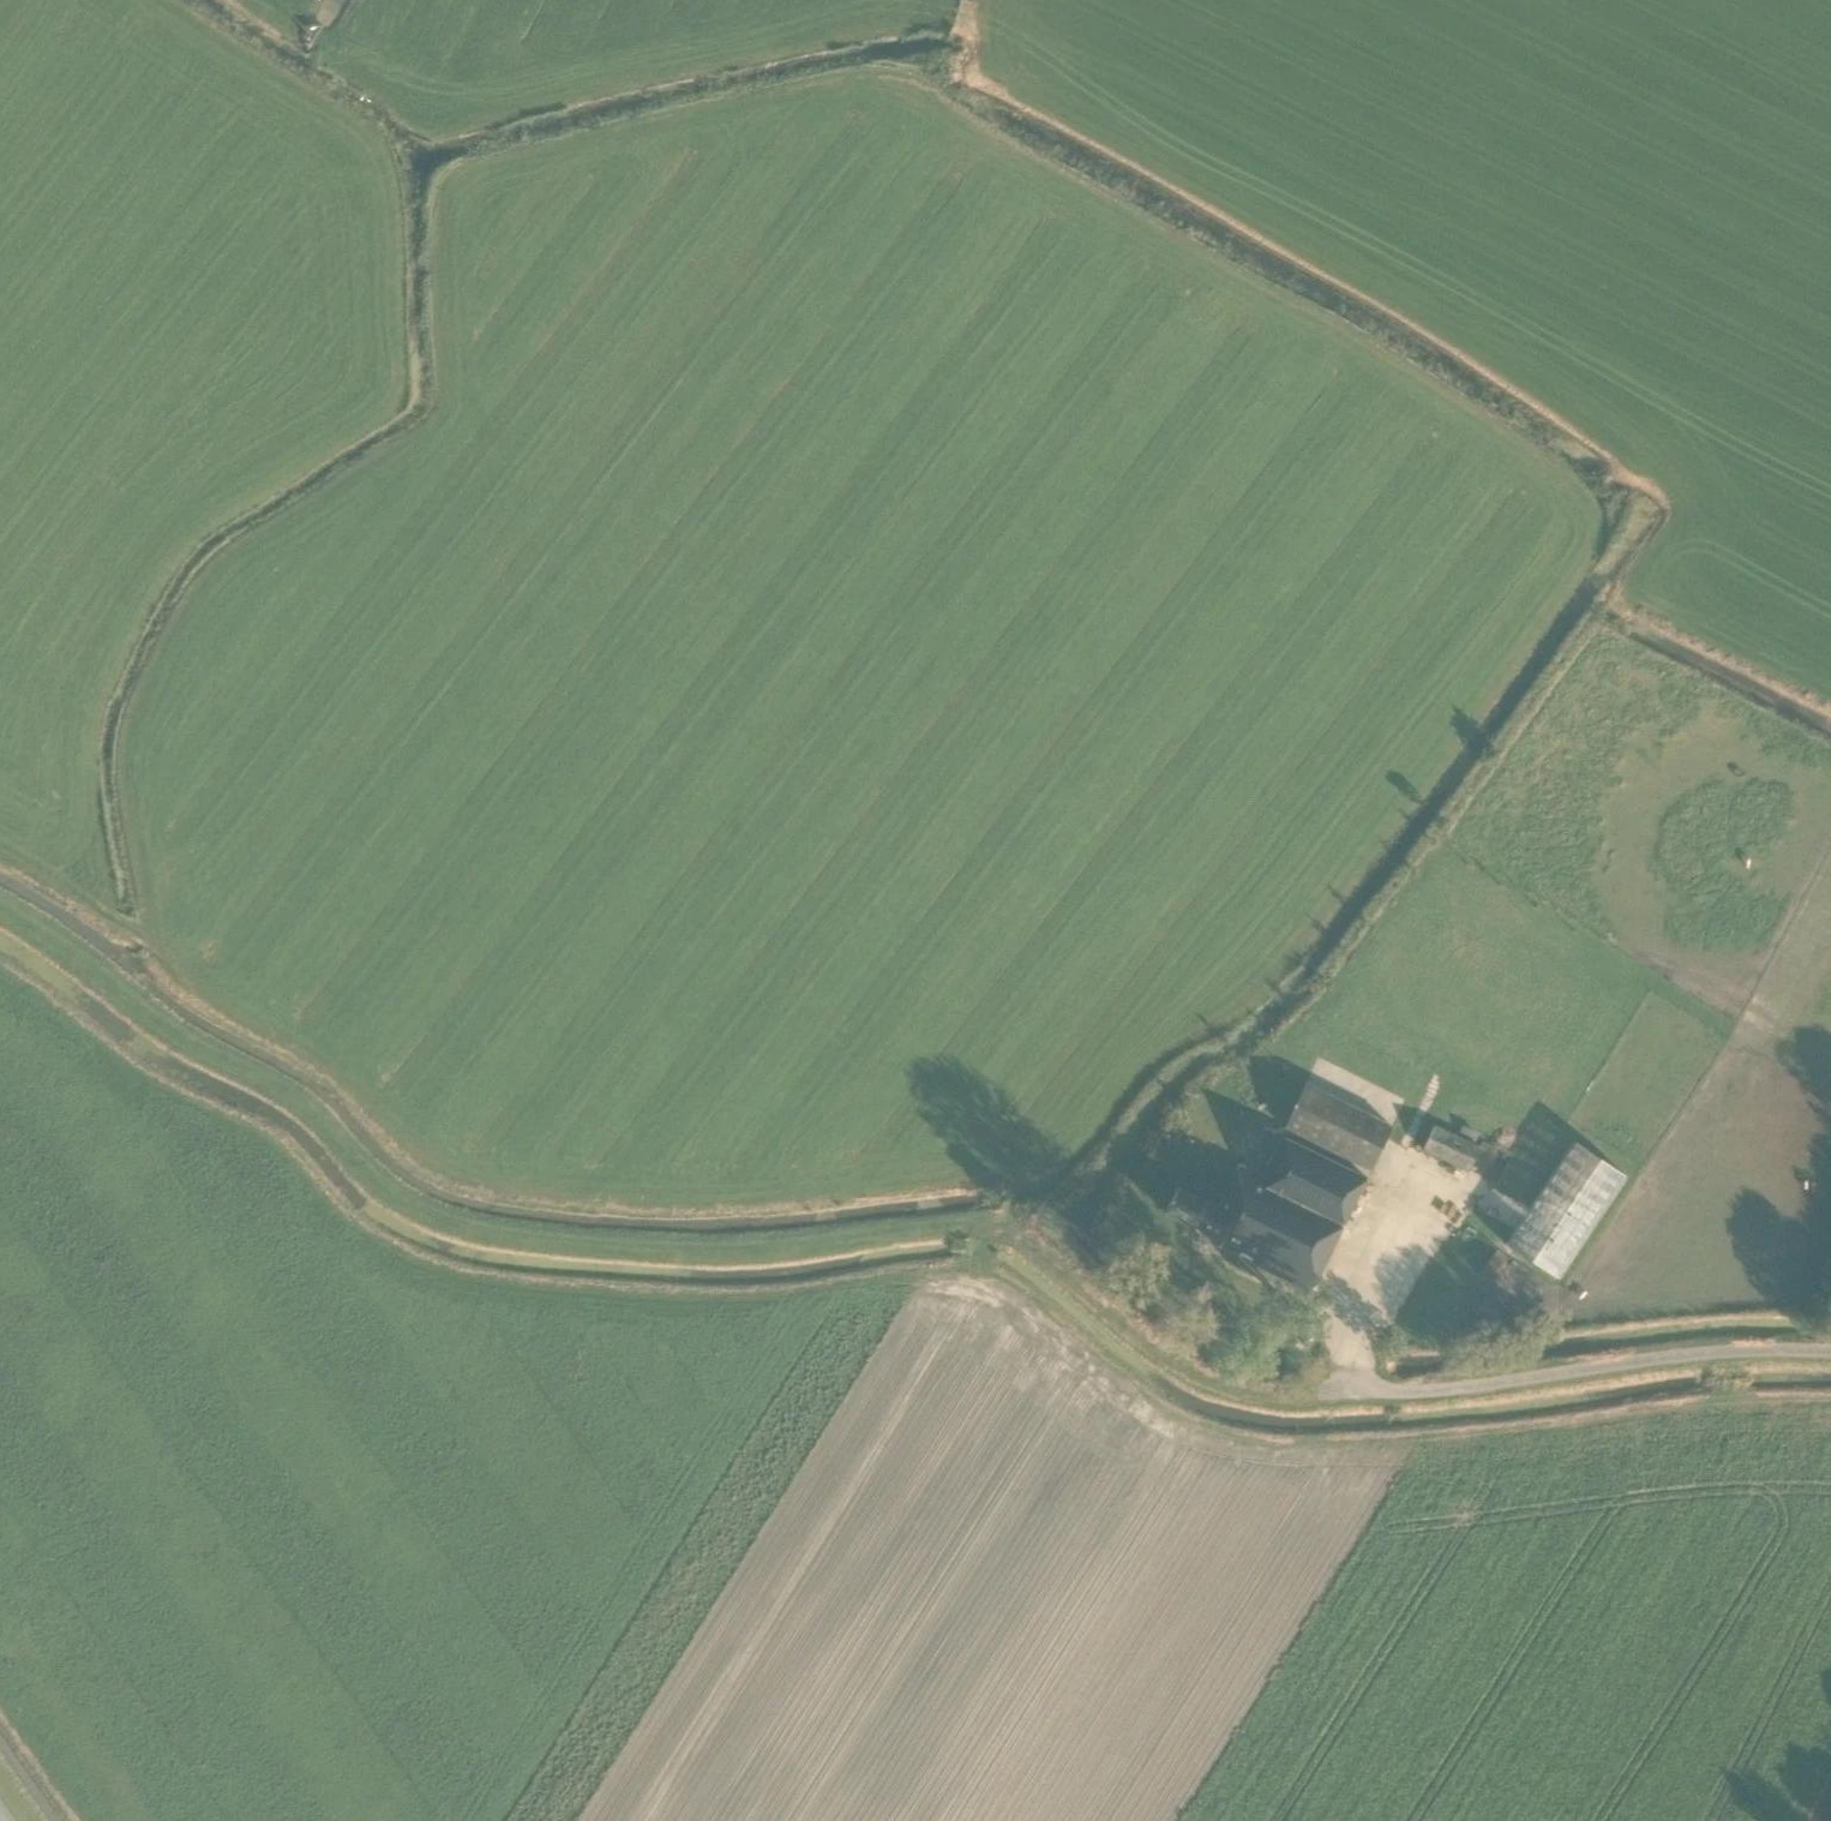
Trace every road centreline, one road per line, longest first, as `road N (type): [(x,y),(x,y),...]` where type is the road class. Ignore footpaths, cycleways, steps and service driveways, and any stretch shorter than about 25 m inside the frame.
road 1 (track): [(1328,1394),(1269,1397),(1169,1364),(1017,1242),(989,1232),(720,1254),(499,1237),(427,1216),(357,1172),(273,1086),(166,1036),(0,912)]
road 2 (residential): [(1830,1351),(1722,1351),(1447,1388),(1328,1394)]

